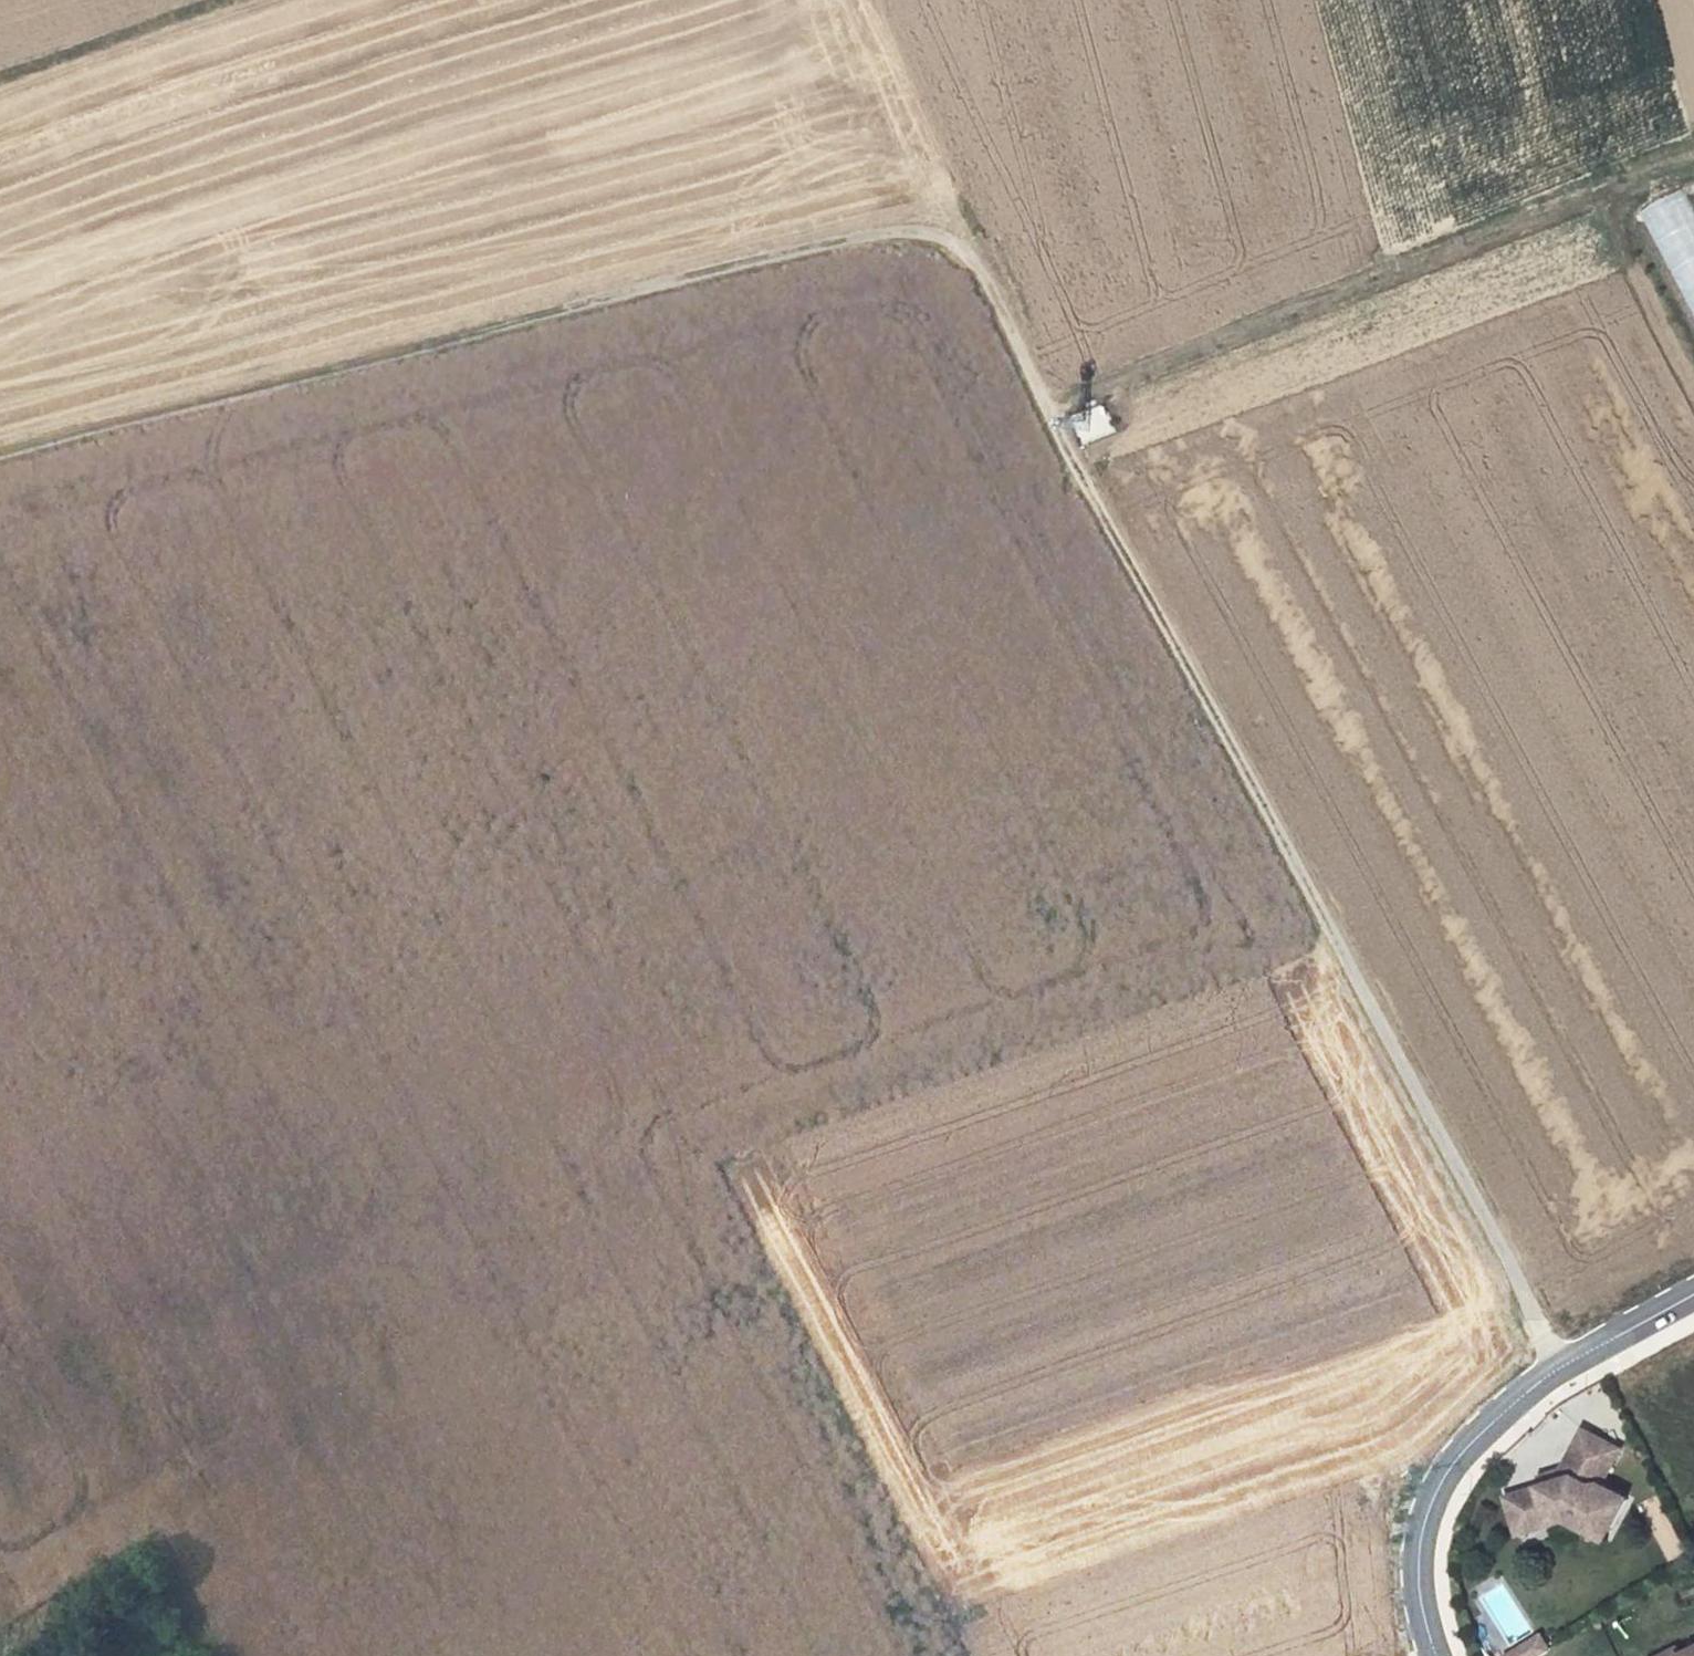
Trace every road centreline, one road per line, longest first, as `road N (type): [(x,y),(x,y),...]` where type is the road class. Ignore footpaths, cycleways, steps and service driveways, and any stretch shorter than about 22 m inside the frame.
road 1 (track): [(1554,1386),(1531,1314),(978,271),(947,239),(899,231),(823,243),(0,455)]
road 2 (track): [(1048,409),(1693,146)]
road 3 (residential): [(1693,1317),(1554,1386),(1477,1461),(1437,1540),(1440,1655)]

